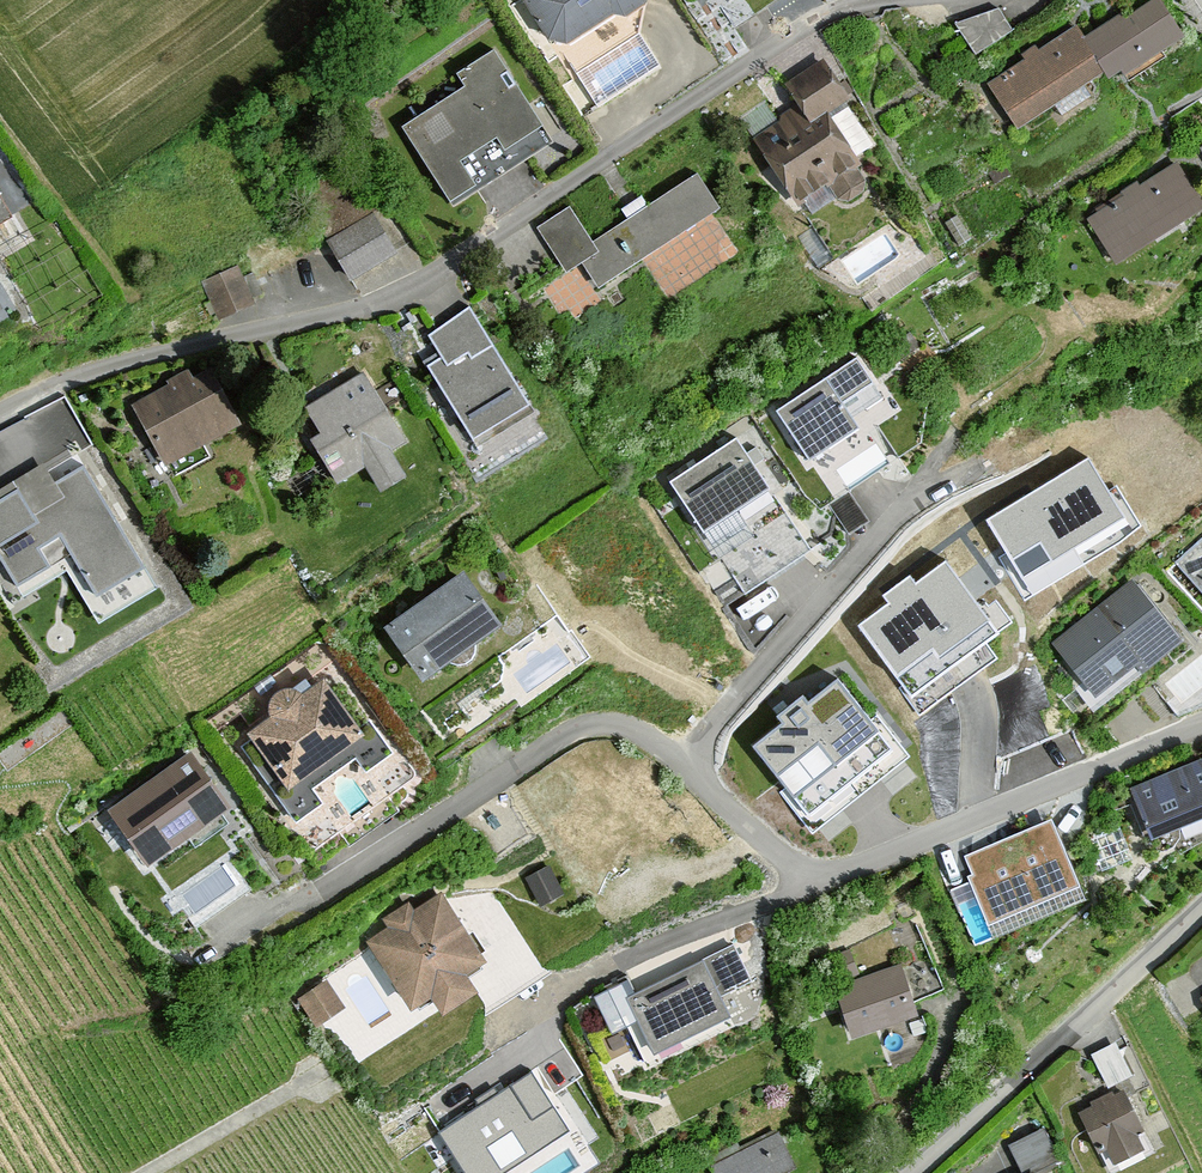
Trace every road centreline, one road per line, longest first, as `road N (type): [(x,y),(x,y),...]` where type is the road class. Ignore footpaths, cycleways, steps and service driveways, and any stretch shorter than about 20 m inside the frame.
road 1 (residential): [(238,929),(320,893),(588,726),(633,730),(688,763),(814,874),(839,873),(1201,726)]
road 2 (residential): [(889,0),(828,17),(727,75),(394,296),(69,381),(0,415)]
road 3 (residential): [(910,1172),(1201,904)]
road 4 (track): [(149,1172),(317,1076)]

